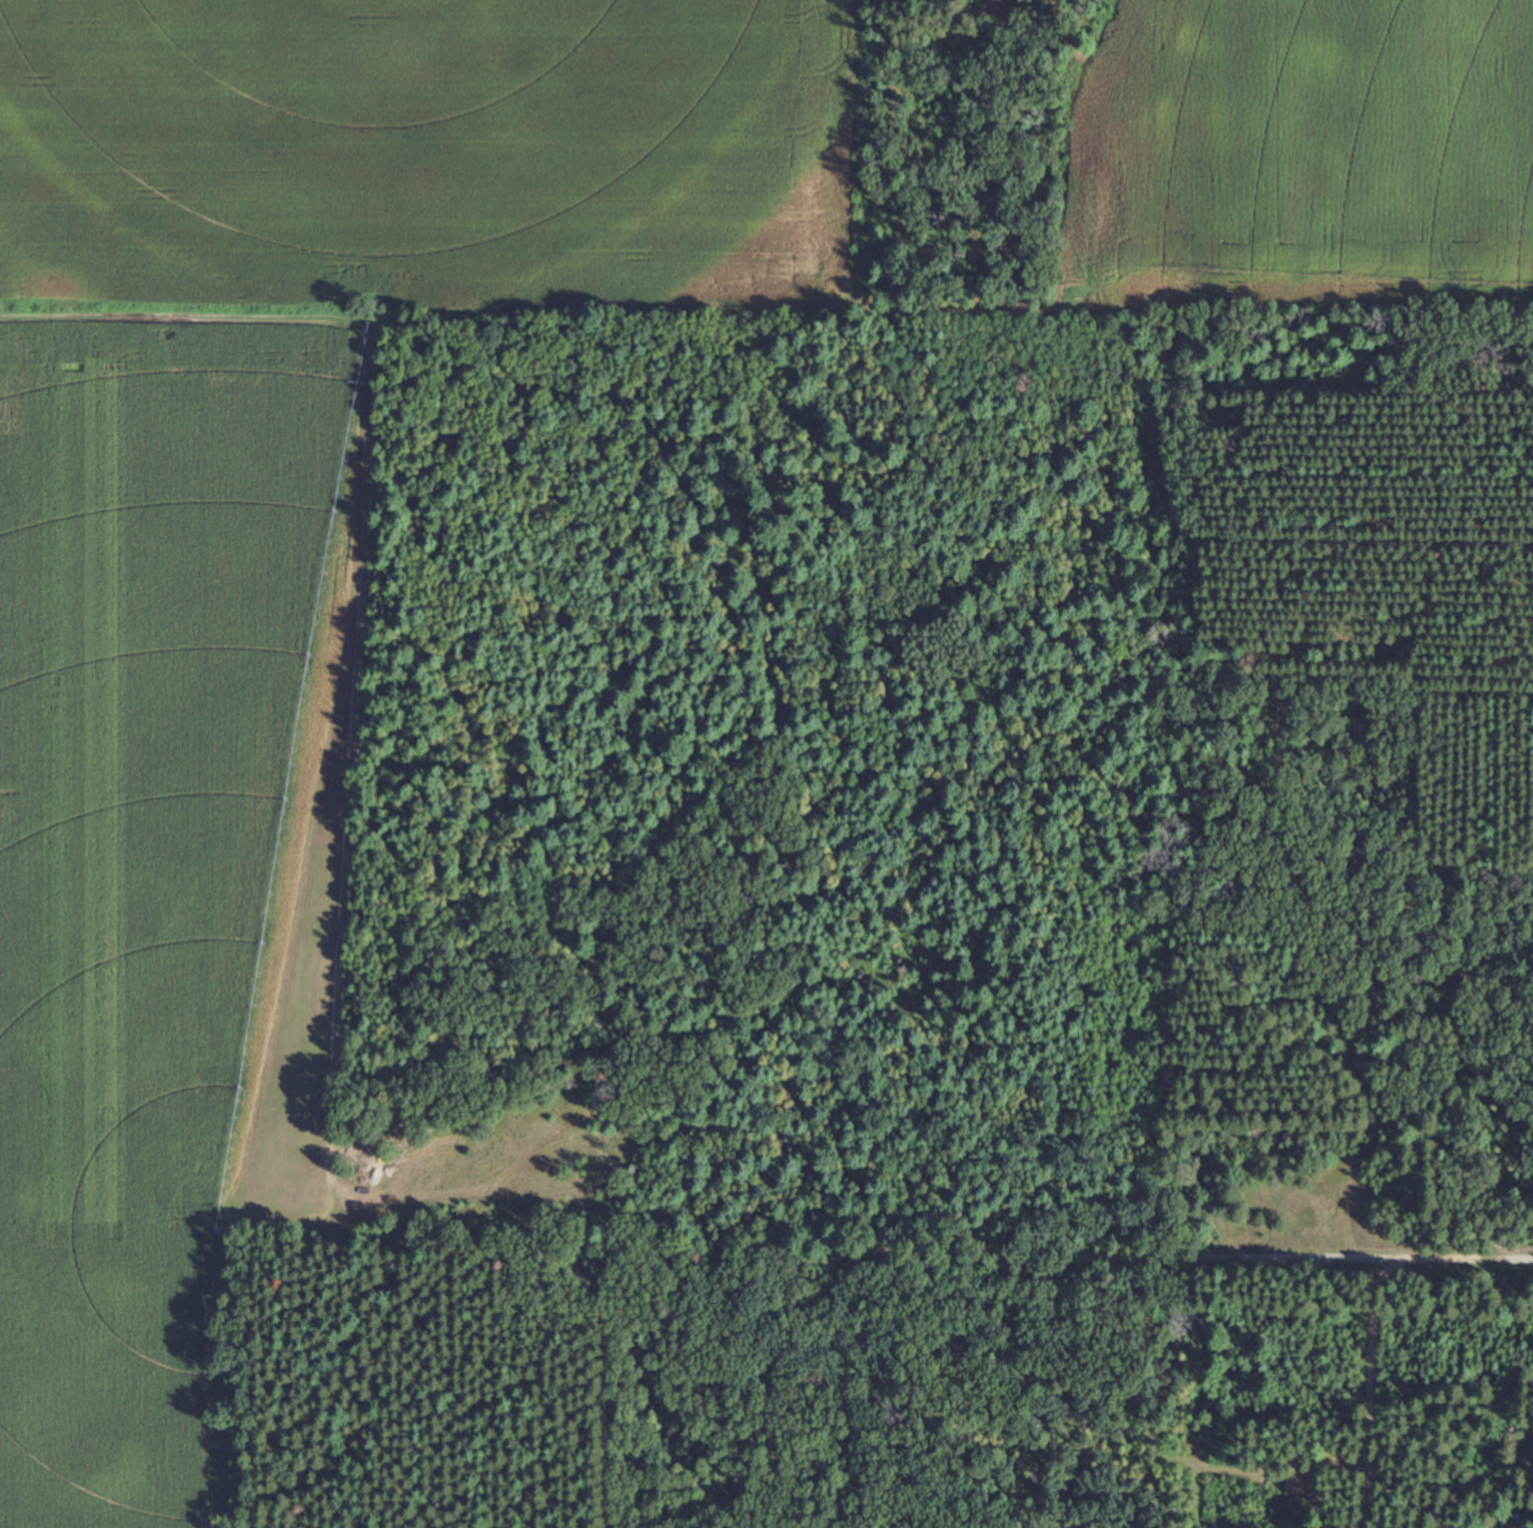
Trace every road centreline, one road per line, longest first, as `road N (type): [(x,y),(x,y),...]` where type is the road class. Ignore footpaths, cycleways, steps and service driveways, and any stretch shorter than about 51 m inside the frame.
road 1 (residential): [(1532,1260),(1119,1261)]

